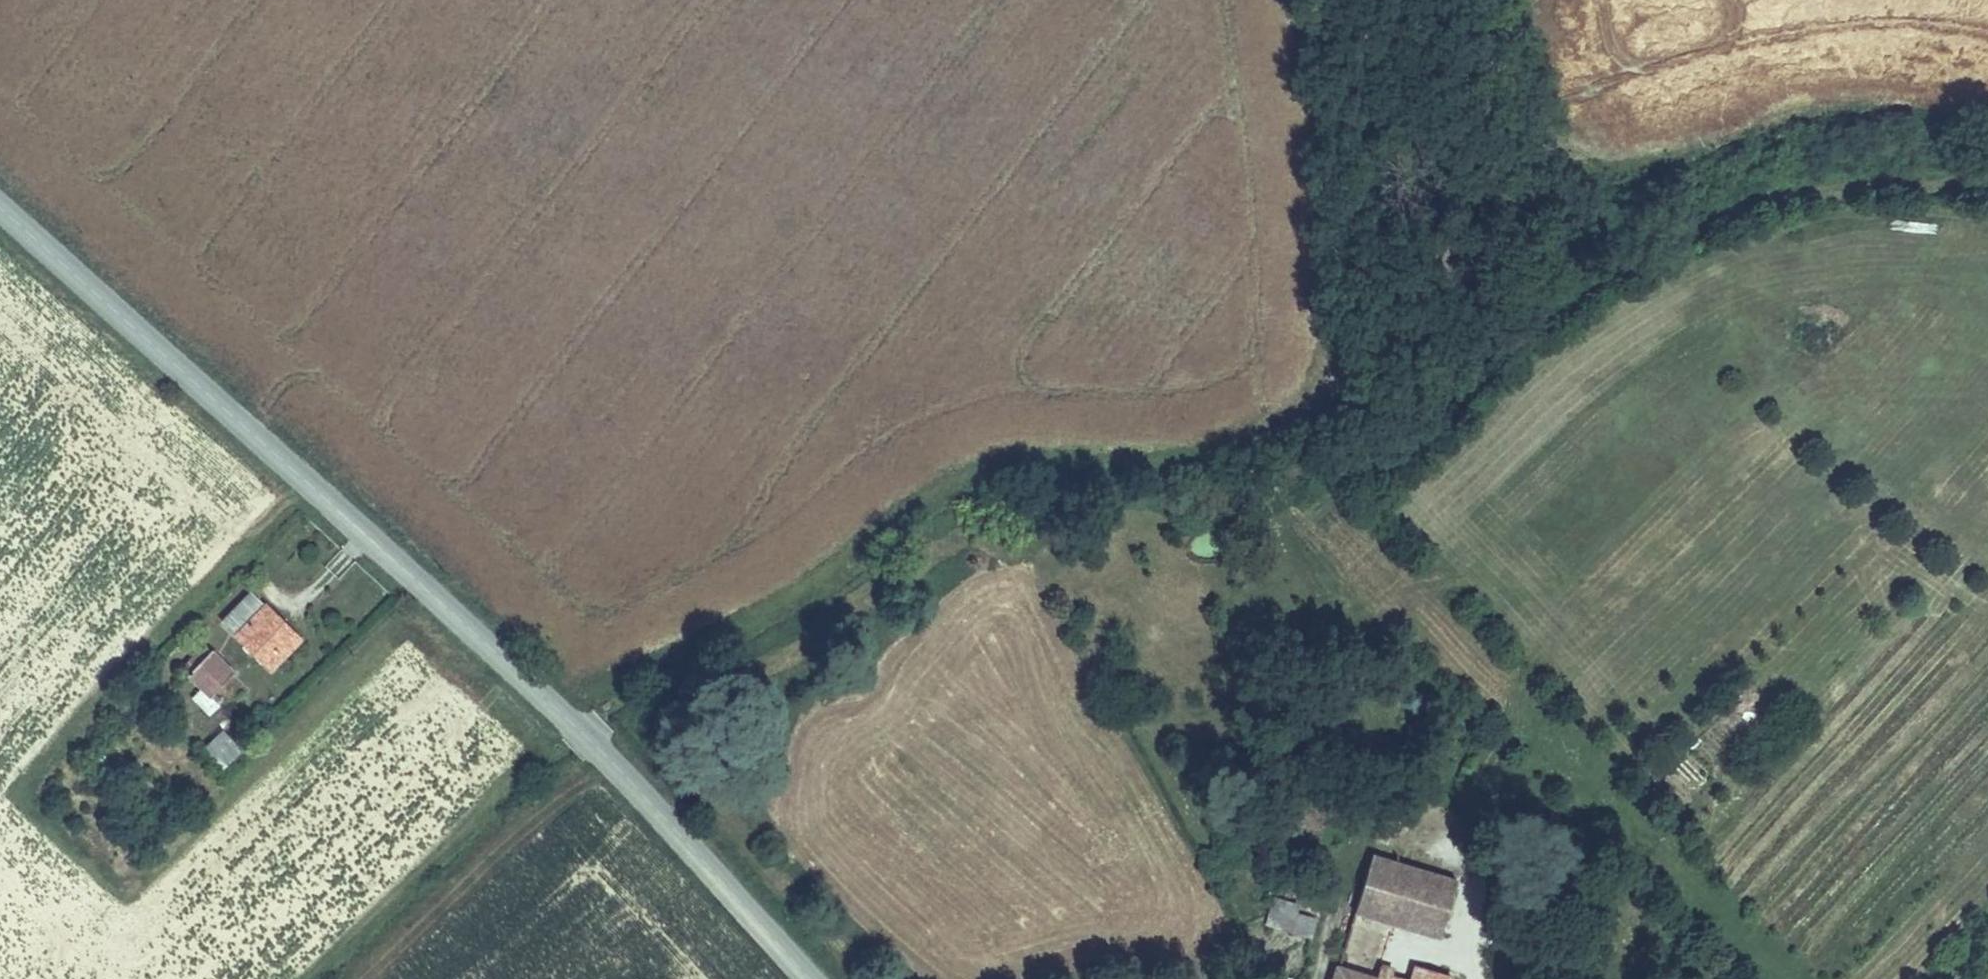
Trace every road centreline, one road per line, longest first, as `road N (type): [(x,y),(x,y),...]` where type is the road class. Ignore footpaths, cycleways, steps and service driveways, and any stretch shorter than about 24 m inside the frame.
road 1 (tertiary): [(805,978),(562,716),(0,210)]

